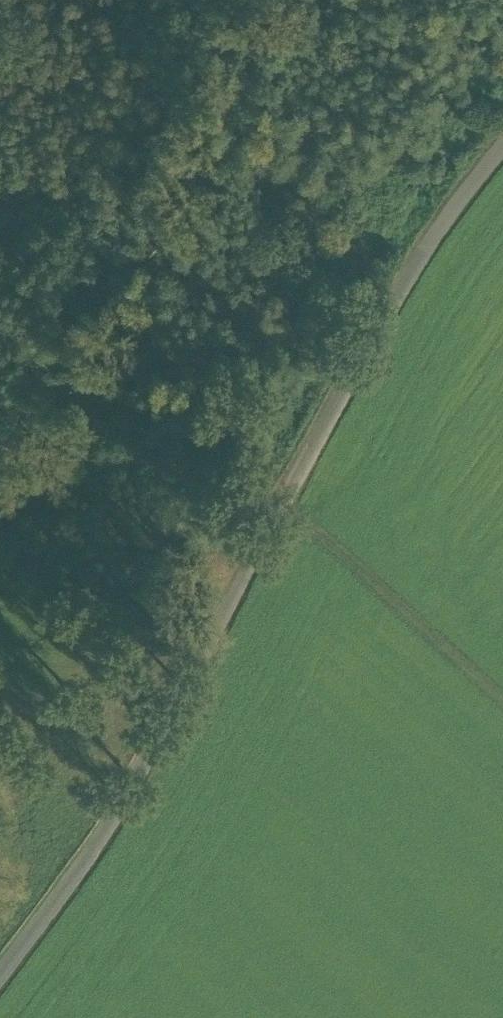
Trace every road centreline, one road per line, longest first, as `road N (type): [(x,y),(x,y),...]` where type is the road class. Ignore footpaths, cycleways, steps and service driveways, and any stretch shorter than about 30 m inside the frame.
road 1 (tertiary): [(0,976),(131,787),(450,205),(502,144)]
road 2 (track): [(287,504),(502,702)]

